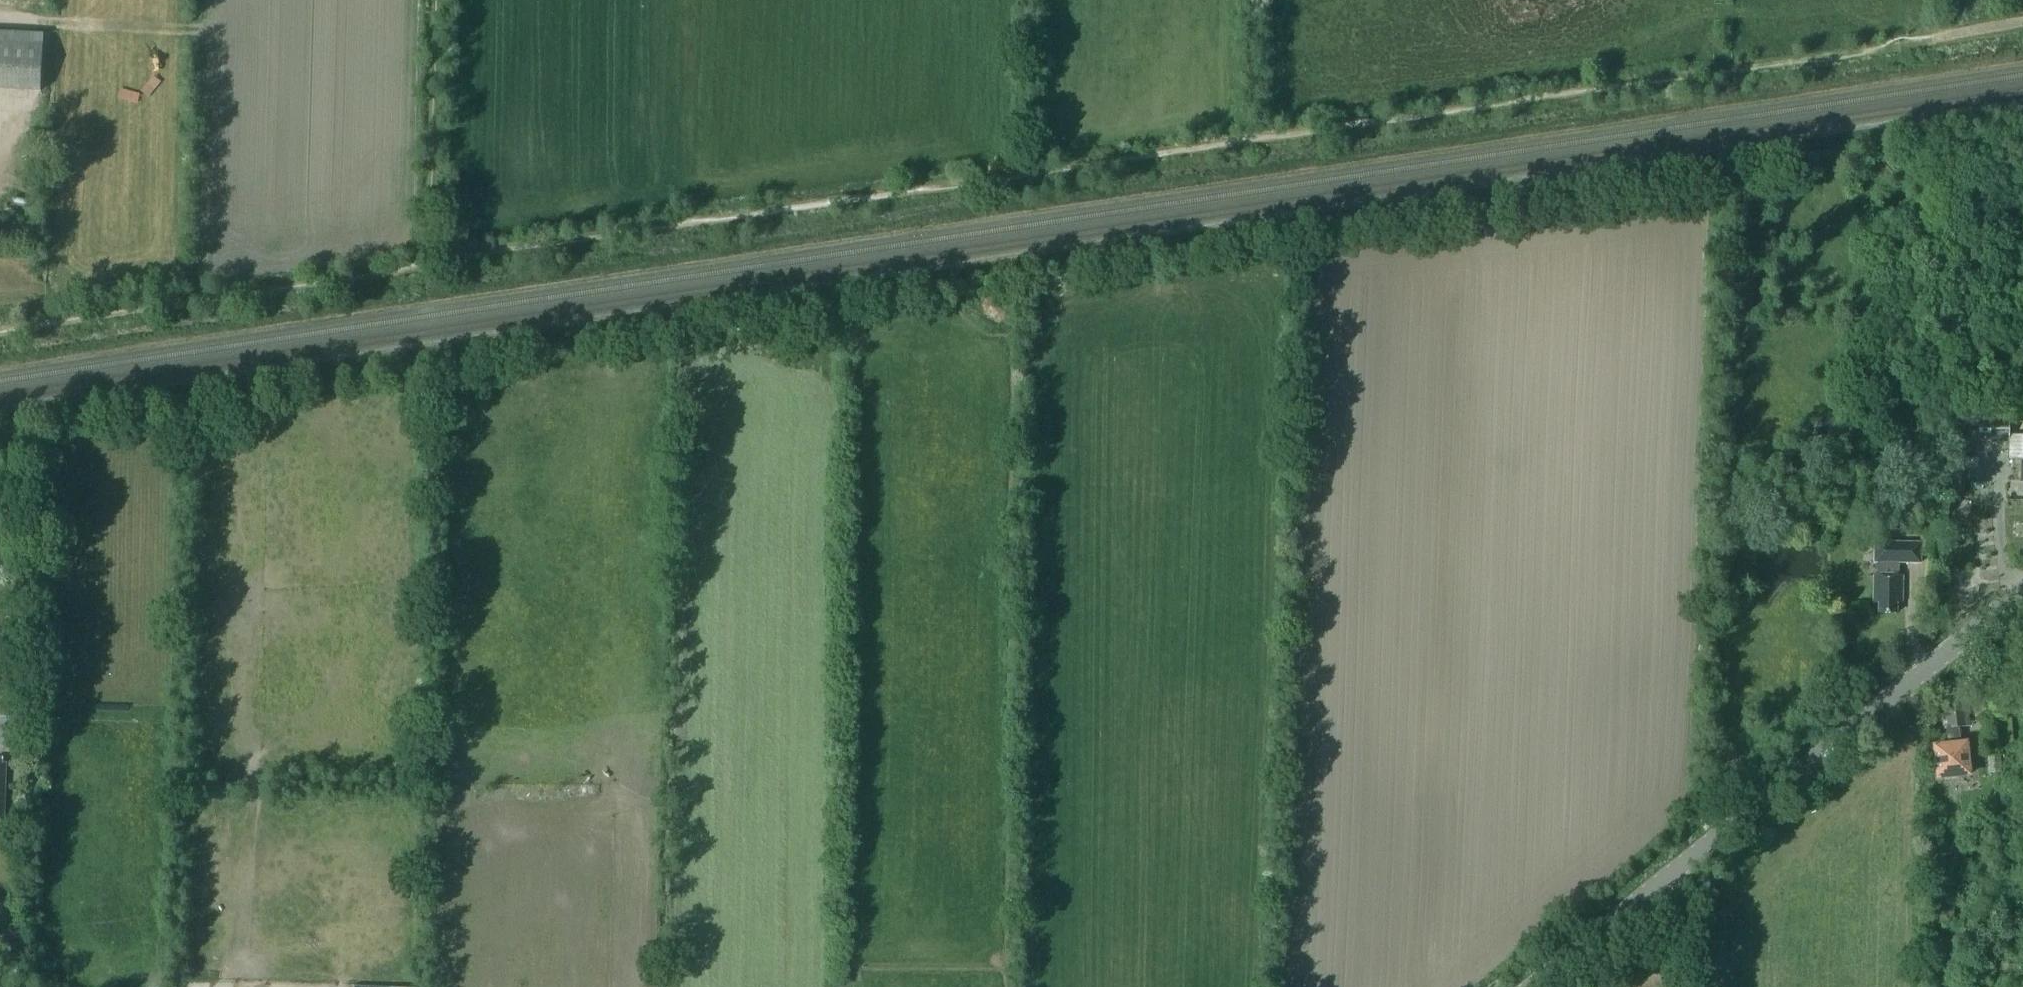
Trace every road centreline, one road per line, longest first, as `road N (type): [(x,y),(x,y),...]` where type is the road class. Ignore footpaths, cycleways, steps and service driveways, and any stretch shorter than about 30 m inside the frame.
road 1 (tertiary): [(1536,986),(2022,591)]

